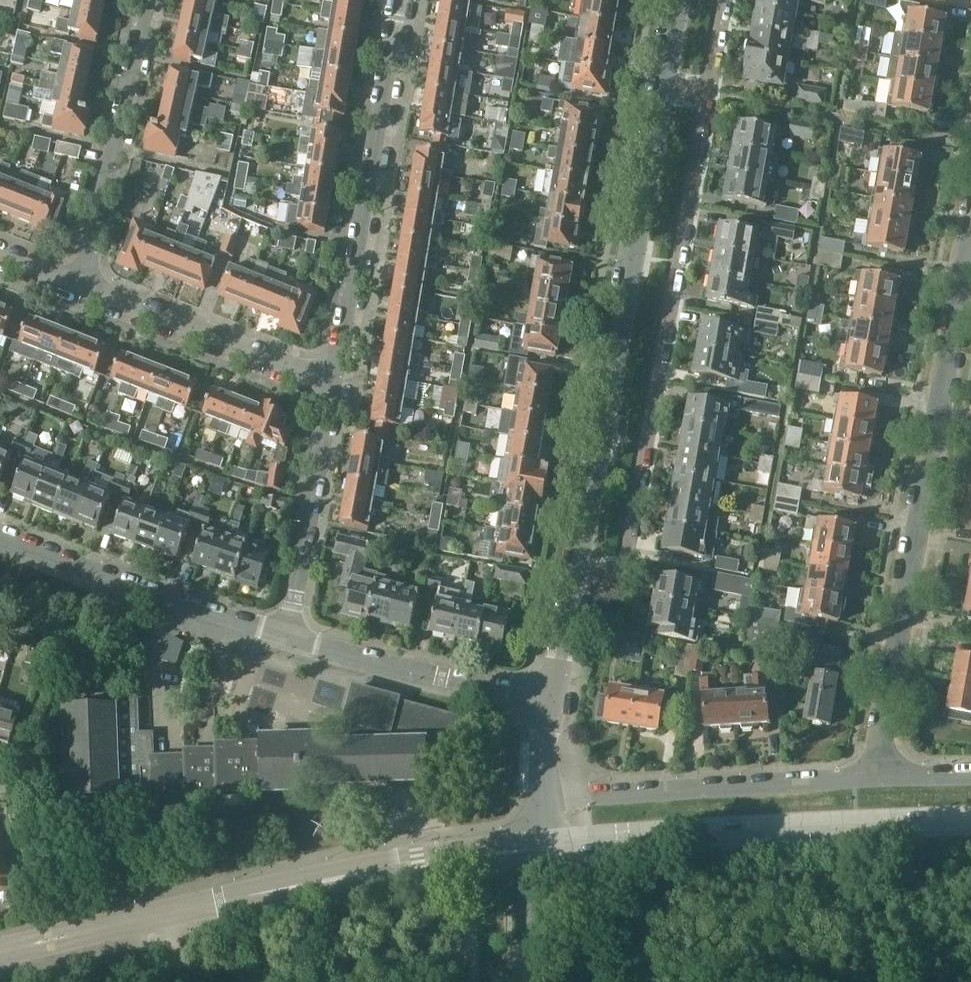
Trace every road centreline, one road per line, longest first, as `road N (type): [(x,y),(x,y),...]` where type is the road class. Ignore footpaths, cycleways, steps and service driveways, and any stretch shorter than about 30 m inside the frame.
road 1 (residential): [(876,774),(970,217)]
road 2 (residential): [(0,949),(419,862),(546,845)]
road 3 (residential): [(574,575),(625,572),(708,94)]
road 4 (residential): [(574,575),(662,85)]
road 5 (residential): [(546,845),(970,819)]
road 6 (residential): [(332,382),(397,0)]
road 7 (residential): [(876,774),(544,798)]
road 8 (residential): [(0,534),(286,637)]
road 9 (residential): [(83,285),(147,0)]
road 10 (residential): [(286,637),(551,702)]
road 11 (residential): [(332,382),(83,285)]
road 12 (residential): [(286,637),(332,382)]
road 13 (residential): [(551,702),(574,575)]

